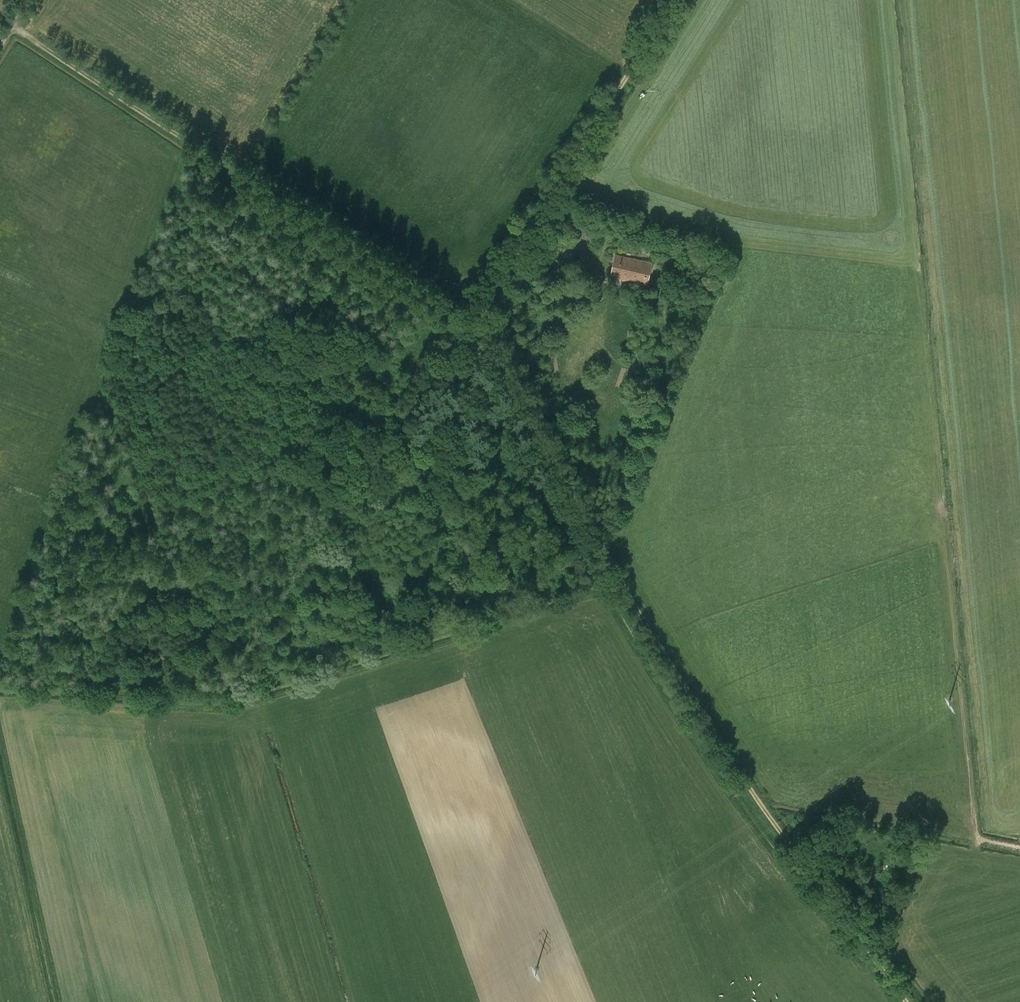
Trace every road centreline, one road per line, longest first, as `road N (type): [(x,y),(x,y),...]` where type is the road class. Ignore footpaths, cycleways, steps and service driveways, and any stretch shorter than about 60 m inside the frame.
road 1 (track): [(474,330),(644,633),(907,1001)]
road 2 (track): [(474,330),(12,26)]
road 3 (track): [(474,330),(254,692)]
road 4 (track): [(676,0),(474,330)]

